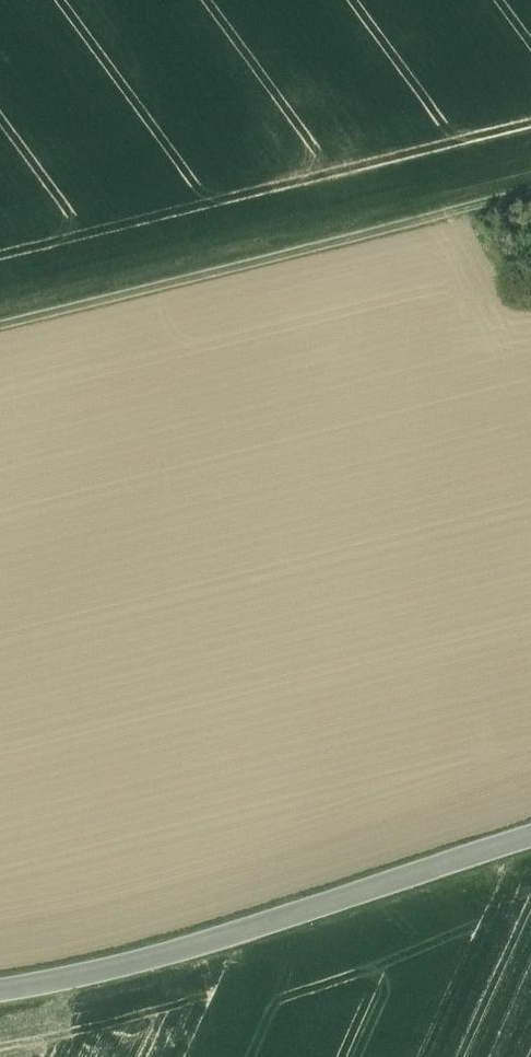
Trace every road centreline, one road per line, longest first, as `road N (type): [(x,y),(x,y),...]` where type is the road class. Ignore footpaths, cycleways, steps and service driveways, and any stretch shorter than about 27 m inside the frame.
road 1 (unclassified): [(0,992),(163,960),(530,841)]
road 2 (track): [(0,326),(530,196)]

